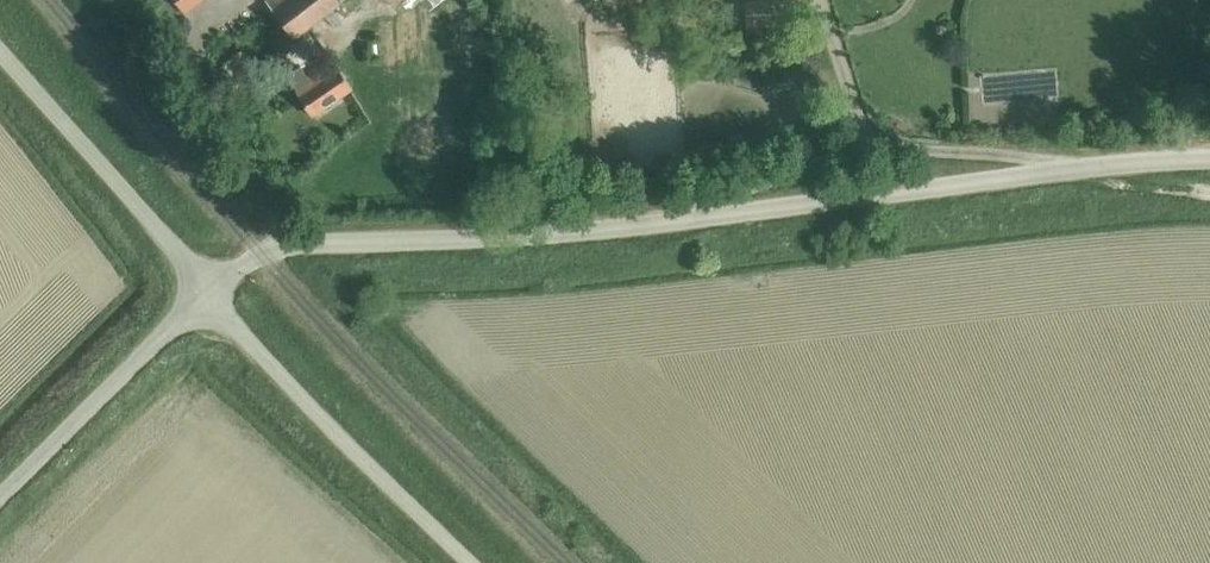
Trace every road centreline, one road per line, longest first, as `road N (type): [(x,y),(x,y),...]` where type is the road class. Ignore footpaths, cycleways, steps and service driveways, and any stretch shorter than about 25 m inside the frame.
road 1 (unclassified): [(201,292),(277,246),(694,218),(1074,167),(1209,159)]
road 2 (unclassified): [(475,562),(201,292)]
road 3 (unclassified): [(201,292),(186,260),(0,51)]
road 4 (unclassified): [(0,495),(201,292)]

